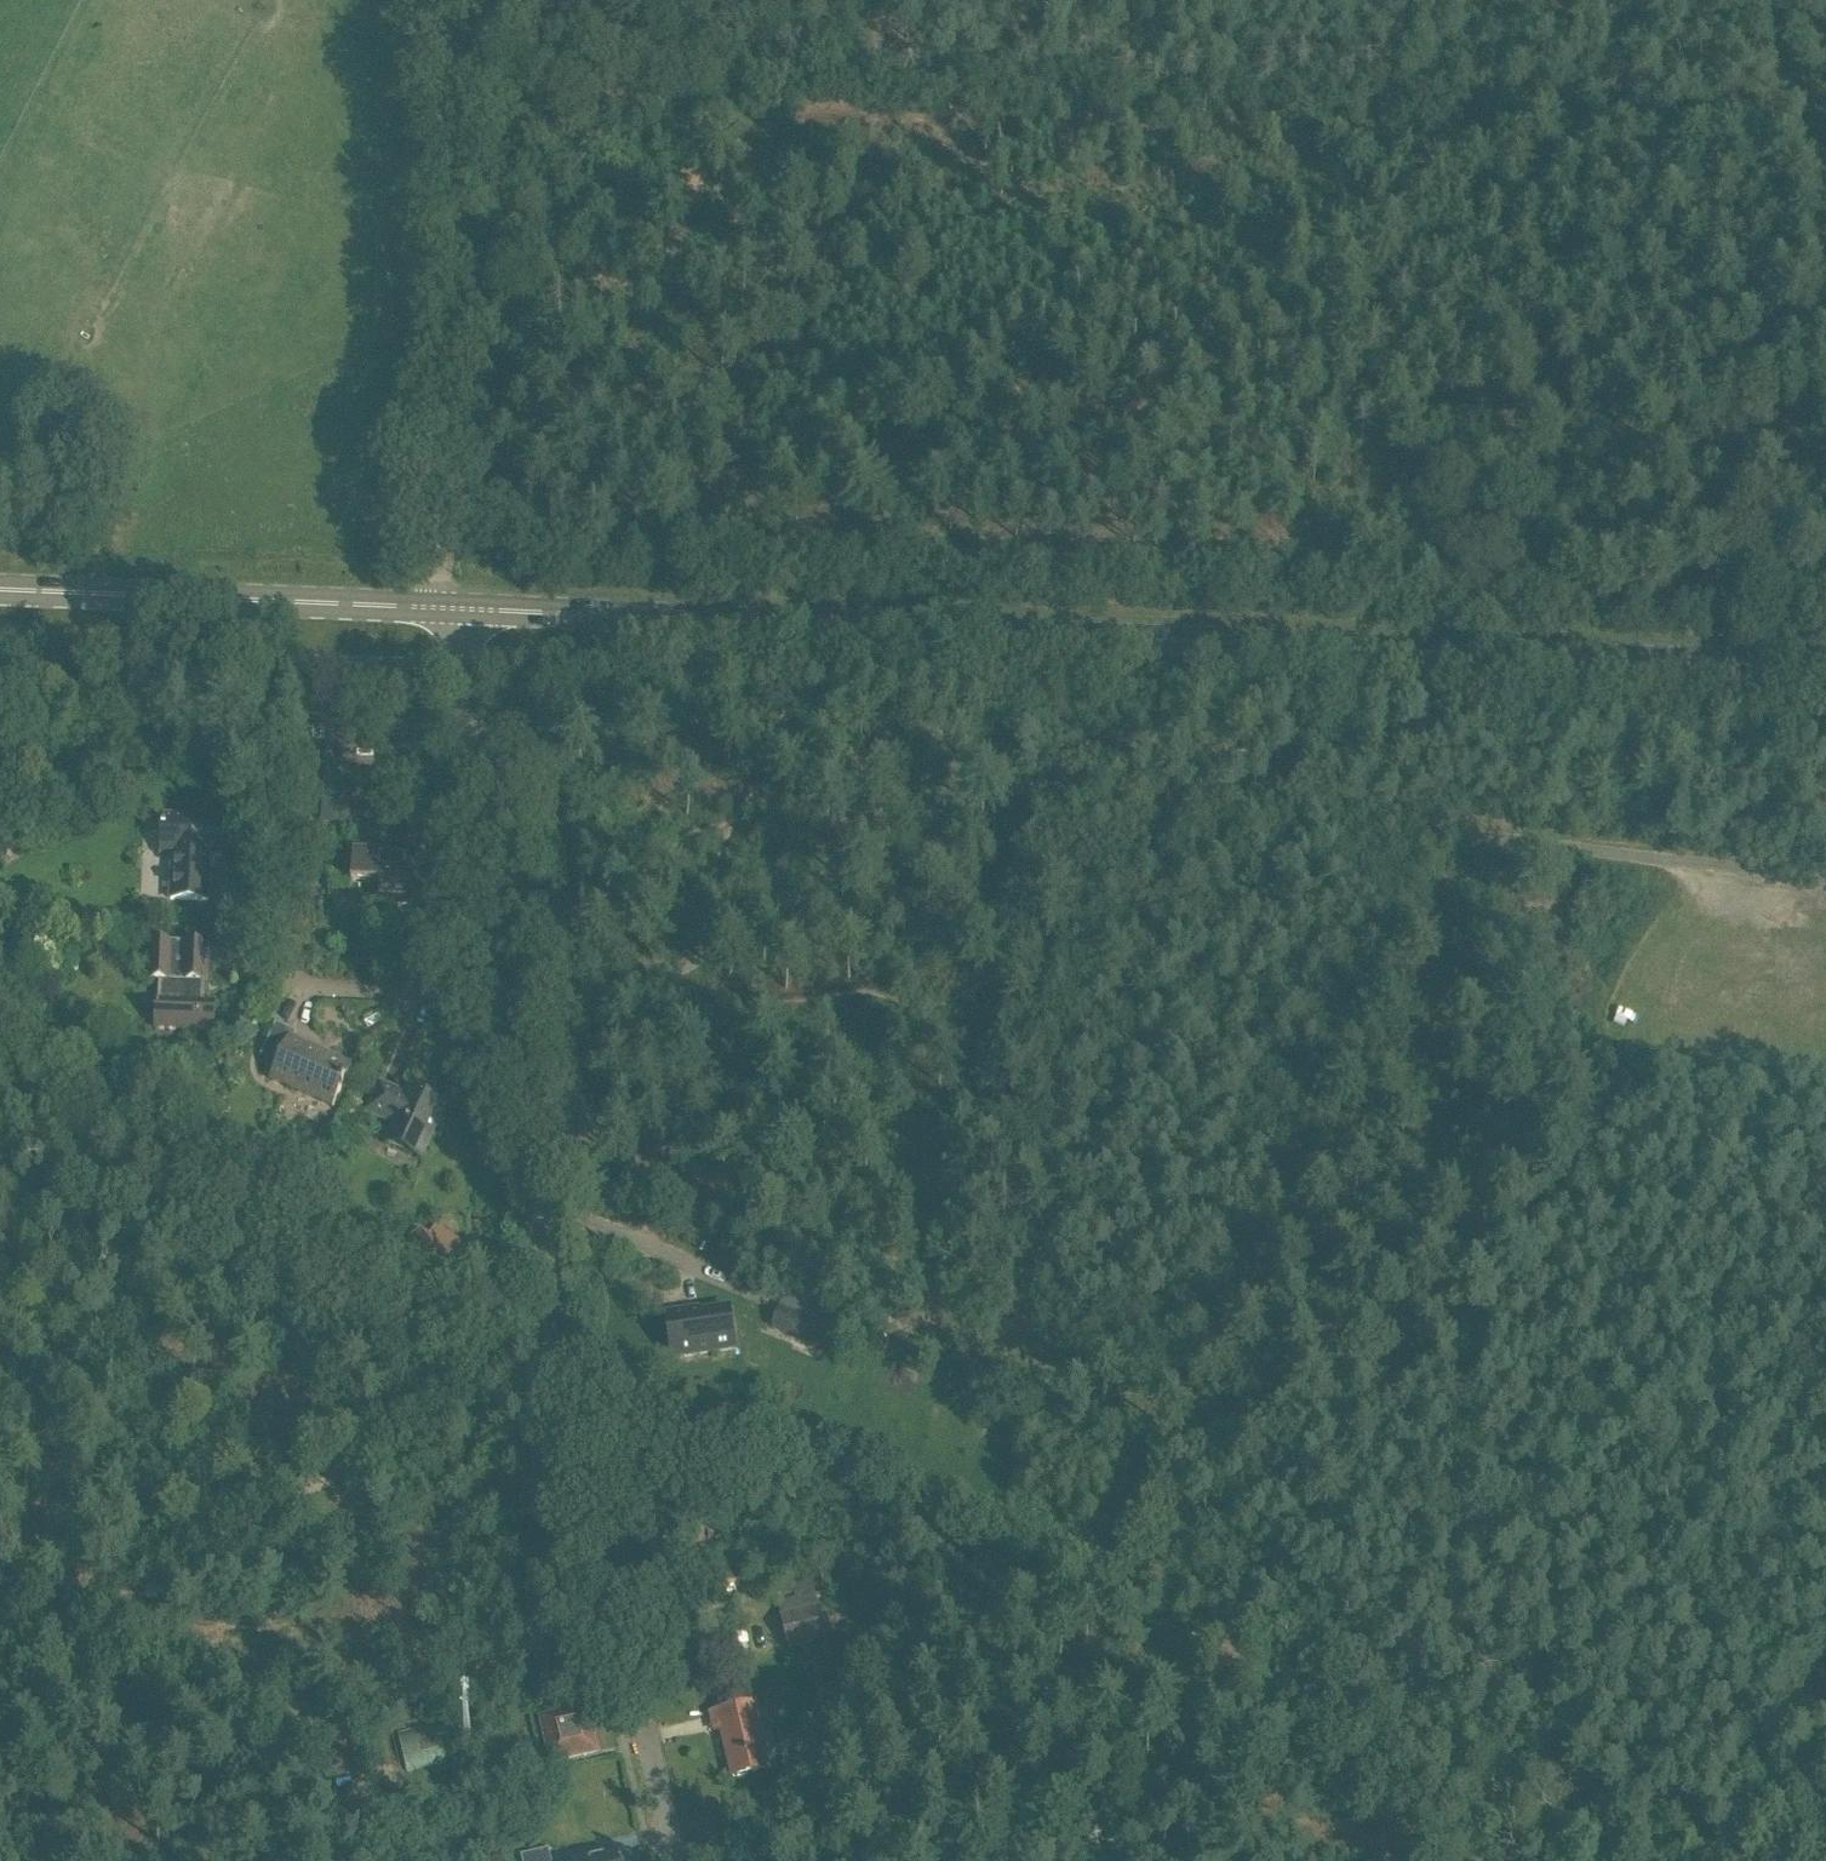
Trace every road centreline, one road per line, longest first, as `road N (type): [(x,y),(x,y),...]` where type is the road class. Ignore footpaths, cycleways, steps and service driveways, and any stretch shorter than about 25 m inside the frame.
road 1 (primary): [(1825,658),(458,607)]
road 2 (residential): [(666,1860),(557,1348),(534,1010),(459,665),(458,607)]
road 3 (track): [(557,1348),(597,1383),(1120,1597),(1528,1860)]
road 4 (track): [(973,1860),(1086,1698),(1120,1597),(1154,1570),(1226,1580),(1340,1632),(1672,1860)]
road 5 (track): [(0,976),(557,1348)]
road 6 (track): [(557,1348),(0,1673)]
road 7 (track): [(458,607),(461,310),(444,96),(422,0)]
road 8 (primary): [(458,607),(0,589)]
road 9 (track): [(71,1632),(433,1860)]

